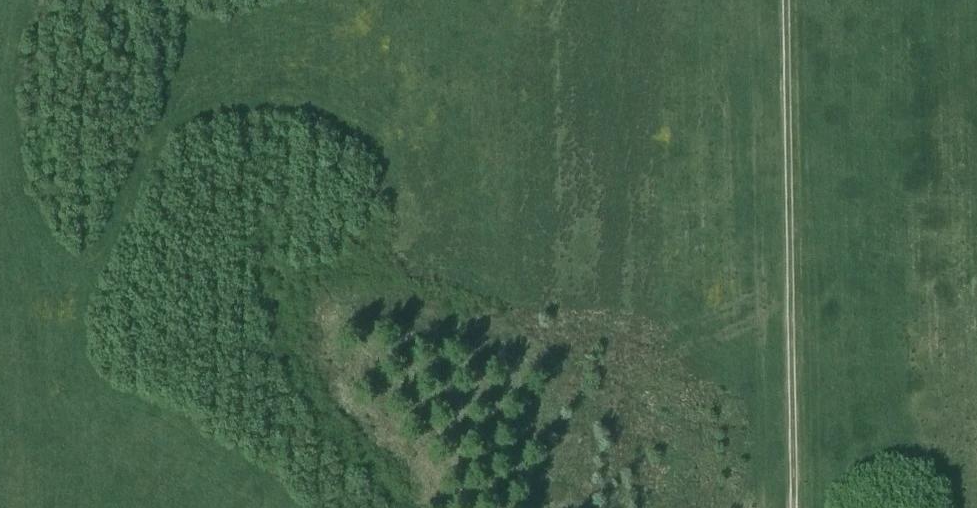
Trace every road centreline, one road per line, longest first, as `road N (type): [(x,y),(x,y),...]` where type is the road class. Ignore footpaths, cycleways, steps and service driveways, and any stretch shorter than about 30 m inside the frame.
road 1 (track): [(792,507),(784,0)]

